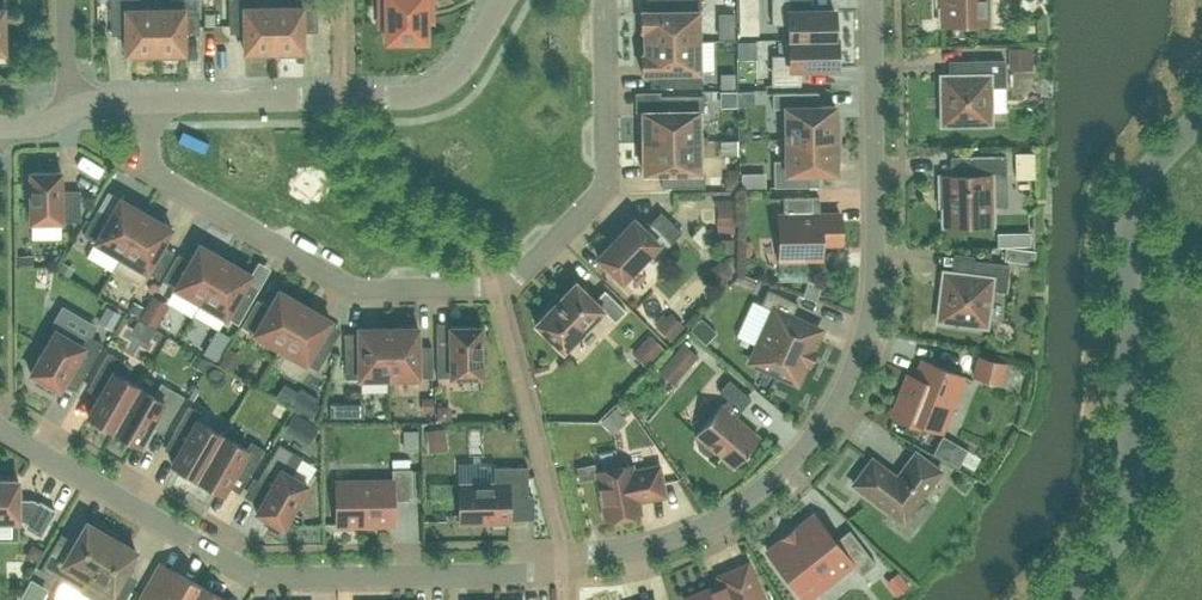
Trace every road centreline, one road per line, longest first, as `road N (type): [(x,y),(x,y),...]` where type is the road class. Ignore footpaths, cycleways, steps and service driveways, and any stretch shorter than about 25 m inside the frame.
road 1 (residential): [(0,425),(256,574),(531,570),(690,531),(801,451),(852,370),(874,286),(872,0)]
road 2 (residential): [(600,0),(604,174),(519,274),(491,286),(359,287),(156,171),(147,102)]
road 3 (unclassified): [(1201,116),(1130,203),(1131,492),(1124,519),(1114,540),(1053,599)]
road 4 (residential): [(147,102),(439,88),(461,72),(504,0)]

